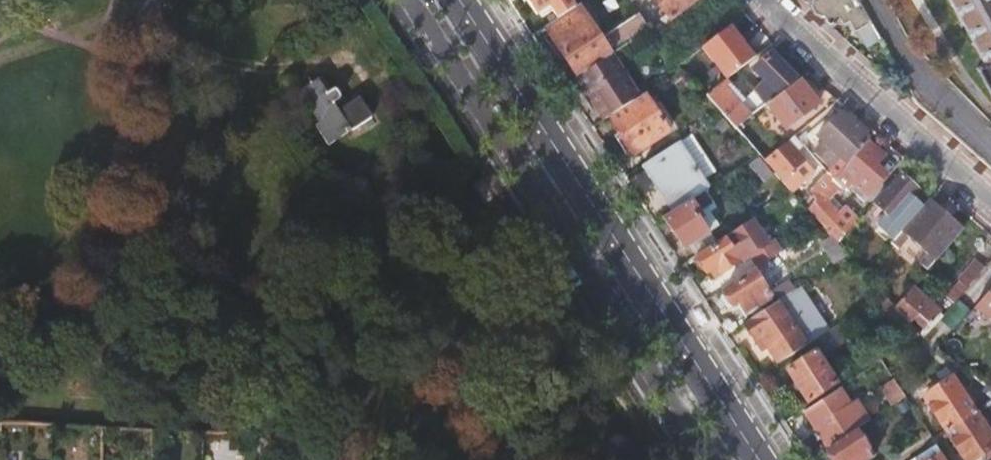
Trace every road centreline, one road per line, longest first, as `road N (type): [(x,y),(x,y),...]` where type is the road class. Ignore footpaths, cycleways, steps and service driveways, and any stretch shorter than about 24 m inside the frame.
road 1 (secondary): [(459,0),(759,459)]
road 2 (unclassified): [(767,0),(990,204)]

